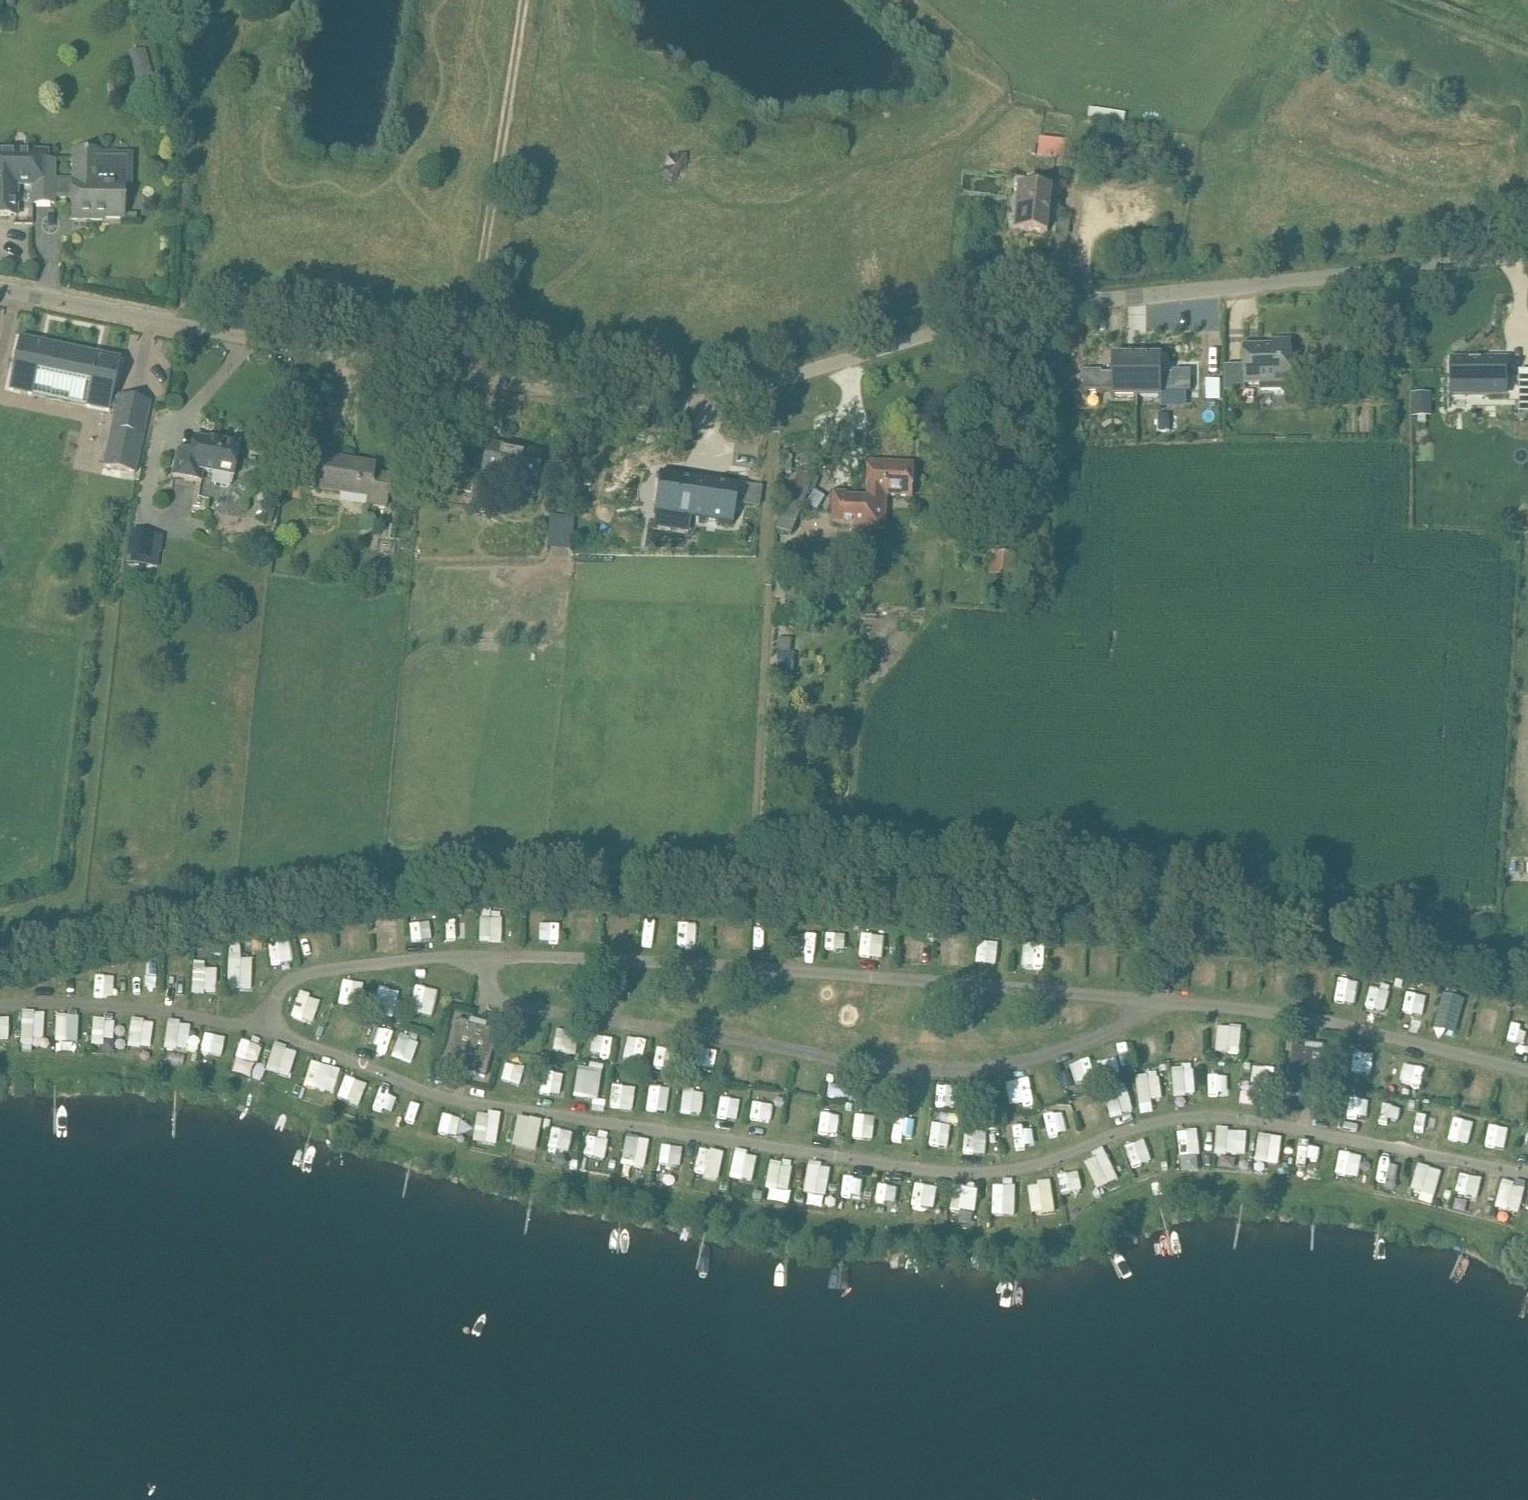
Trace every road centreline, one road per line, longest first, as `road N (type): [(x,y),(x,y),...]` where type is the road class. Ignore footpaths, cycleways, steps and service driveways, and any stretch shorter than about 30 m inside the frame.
road 1 (residential): [(1527,257),(947,320),(707,393),(640,398),(0,285)]
road 2 (unclassified): [(1527,966),(1109,906),(608,861),(448,866),(0,955)]

